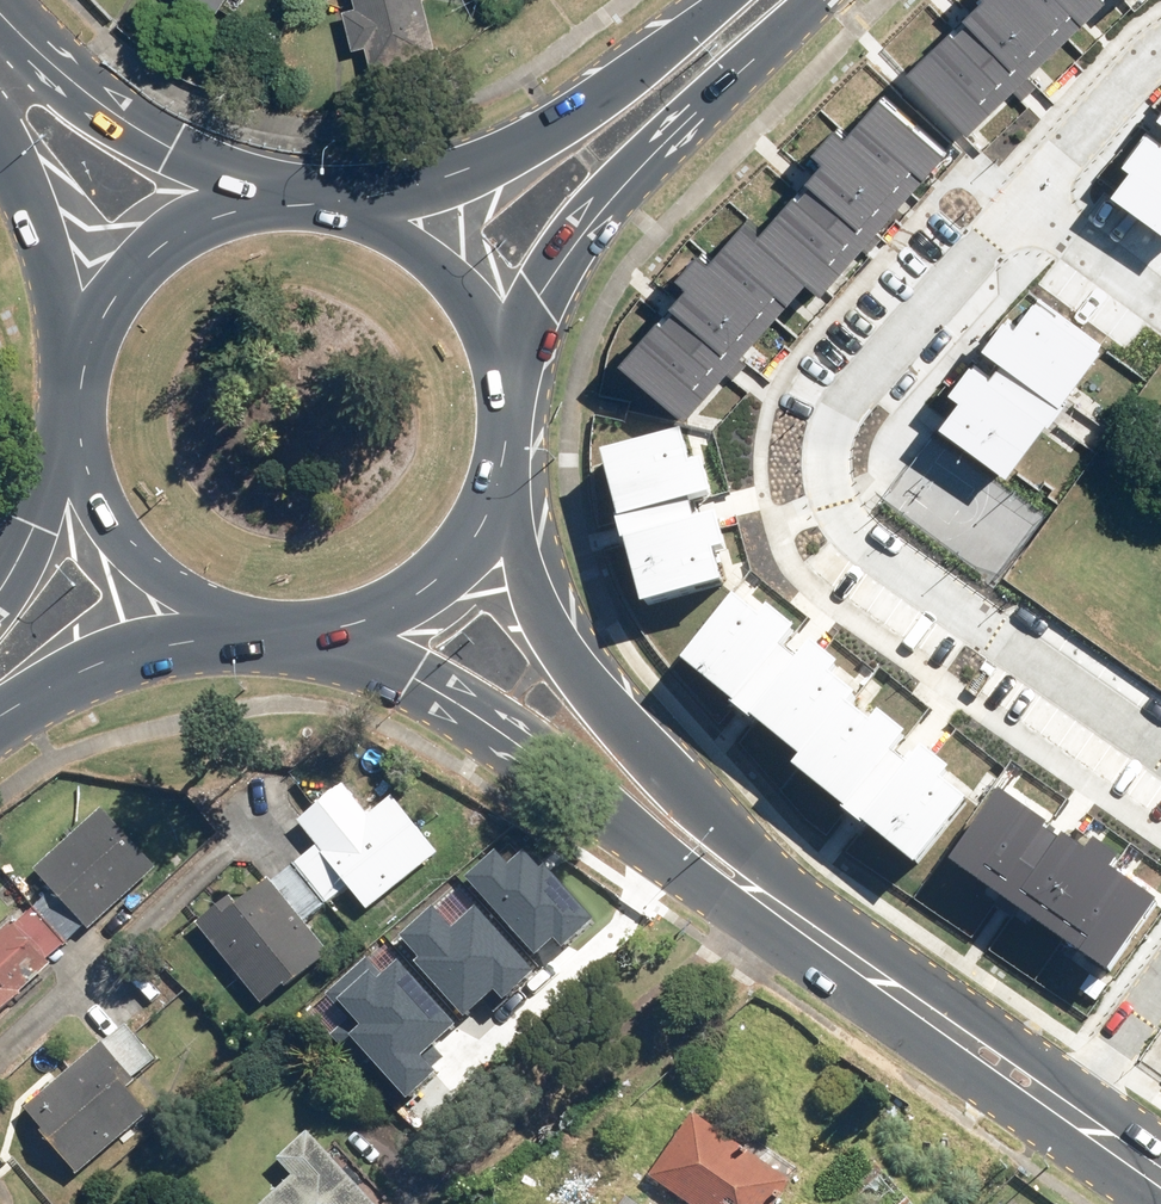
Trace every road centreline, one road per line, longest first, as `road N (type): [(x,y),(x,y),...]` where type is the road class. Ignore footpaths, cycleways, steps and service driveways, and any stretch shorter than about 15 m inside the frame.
road 1 (residential): [(1160,751),(849,529),(820,481),(824,424),(842,371),(1007,182)]
road 2 (secondary): [(779,906),(644,837),(446,692),(315,626)]
road 3 (secondary): [(500,466),(551,619),(645,752),(779,906)]
road 4 (secondary): [(815,0),(595,212),(501,365)]
road 5 (secondary): [(344,207),(446,180),(531,142),(627,80),(721,0)]
road 6 (secondary): [(779,906),(1064,1102)]
road 7 (secondary): [(0,8),(64,74),(254,204)]
road 8 (secondary): [(240,621),(59,690),(0,723)]
road 9 (secondary): [(500,466),(475,525),(433,575),(378,610),(315,626)]
road 10 (secondary): [(240,621),(182,597),(134,557),(99,506),(80,446)]
road 11 (secondary): [(344,207),(399,229),(445,264),(480,311),(501,365)]
road 12 (residential): [(1007,182),(1160,14)]
road 13 (secondary): [(90,343),(116,293),(153,251),(201,221),(254,204)]
road 14 (secondary): [(90,343),(0,149)]
road 15 (residential): [(1007,182),(1160,295)]
road 16 (residential): [(1064,1102),(1160,954)]
road 17 (secondary): [(0,587),(80,446)]

